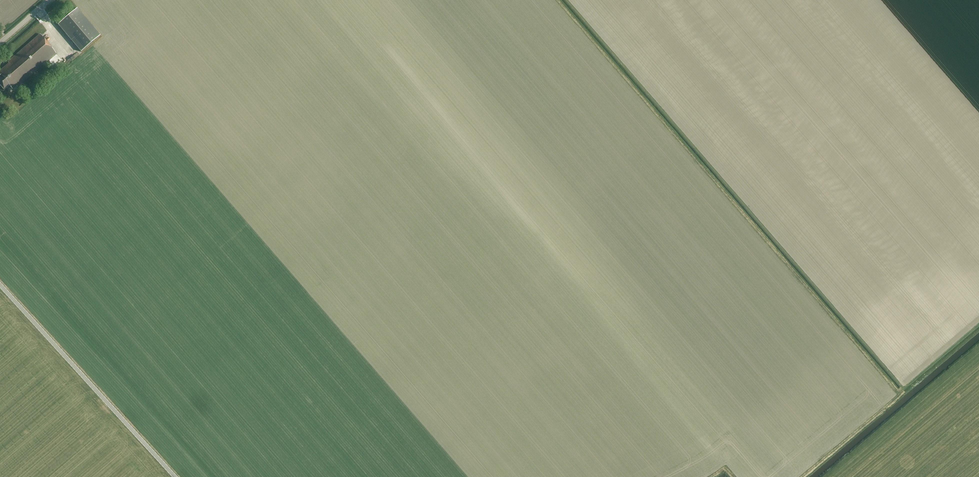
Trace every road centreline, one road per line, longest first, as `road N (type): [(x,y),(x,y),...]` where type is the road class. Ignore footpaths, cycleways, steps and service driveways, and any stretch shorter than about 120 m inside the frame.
road 1 (unclassified): [(175,476),(0,285)]

